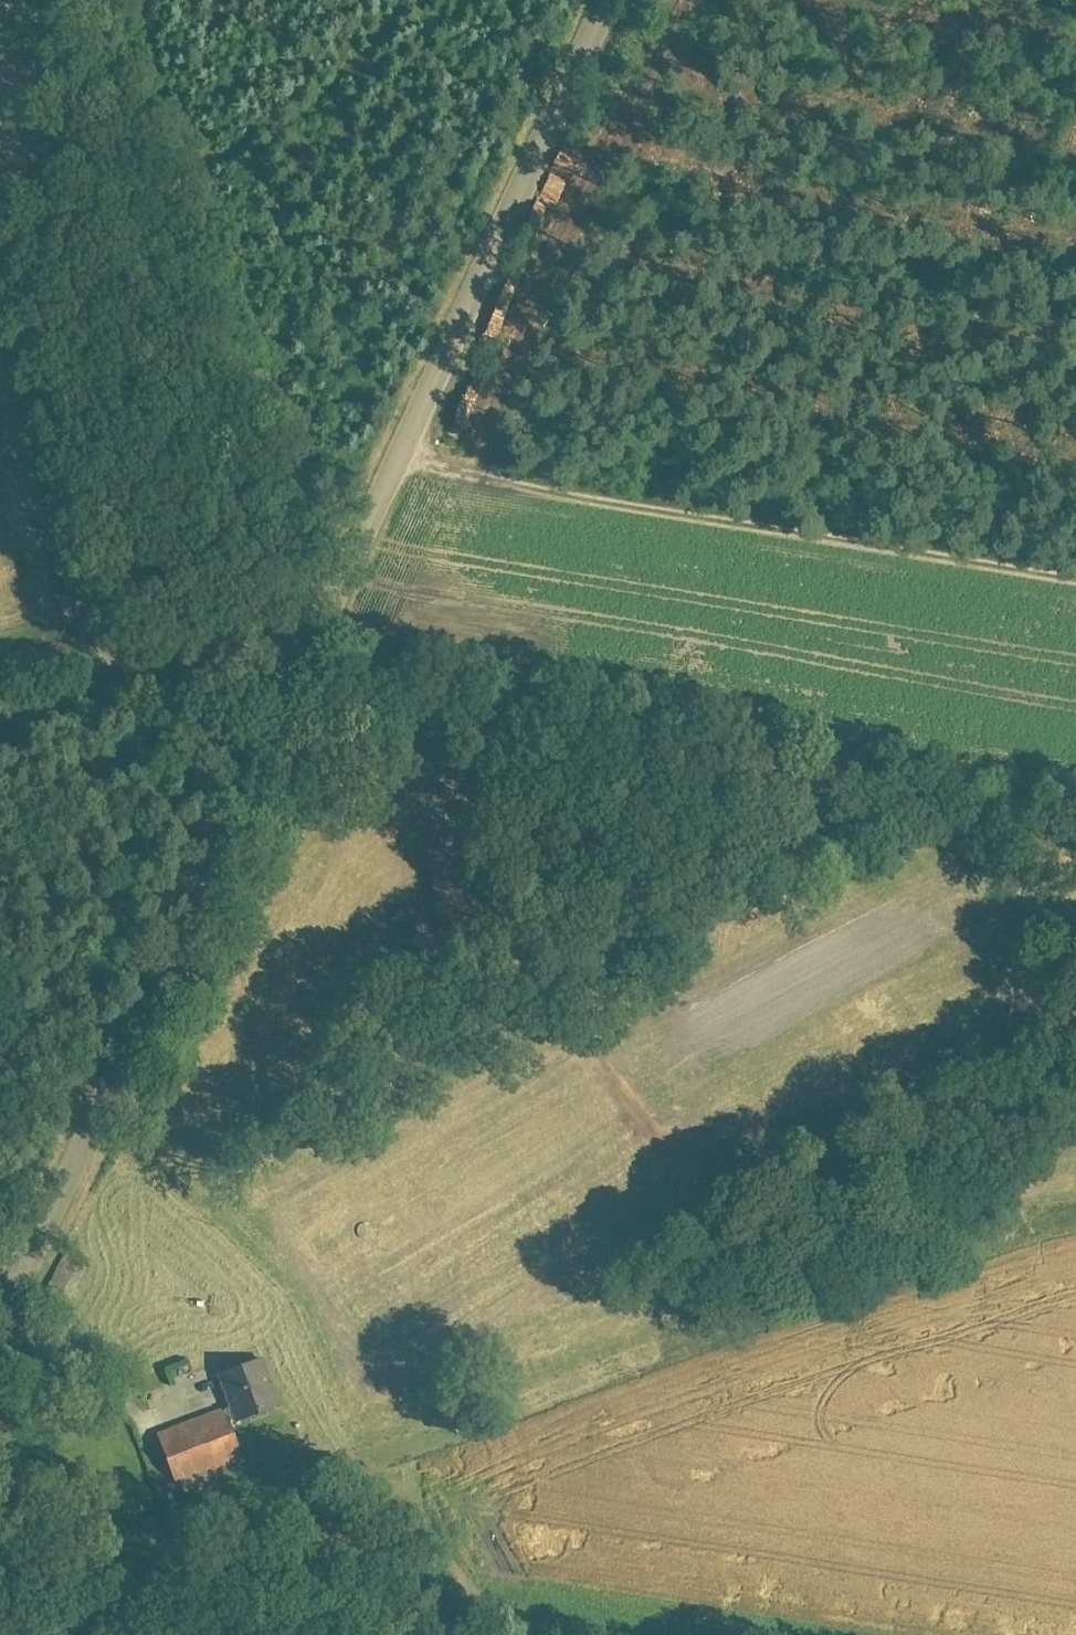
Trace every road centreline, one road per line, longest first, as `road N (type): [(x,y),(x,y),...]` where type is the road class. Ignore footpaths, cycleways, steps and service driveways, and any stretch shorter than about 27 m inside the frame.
road 1 (unclassified): [(314,632),(0,1325)]
road 2 (unclassified): [(609,0),(314,632)]
road 3 (track): [(402,455),(1075,574)]
road 4 (residential): [(0,724),(314,632)]

